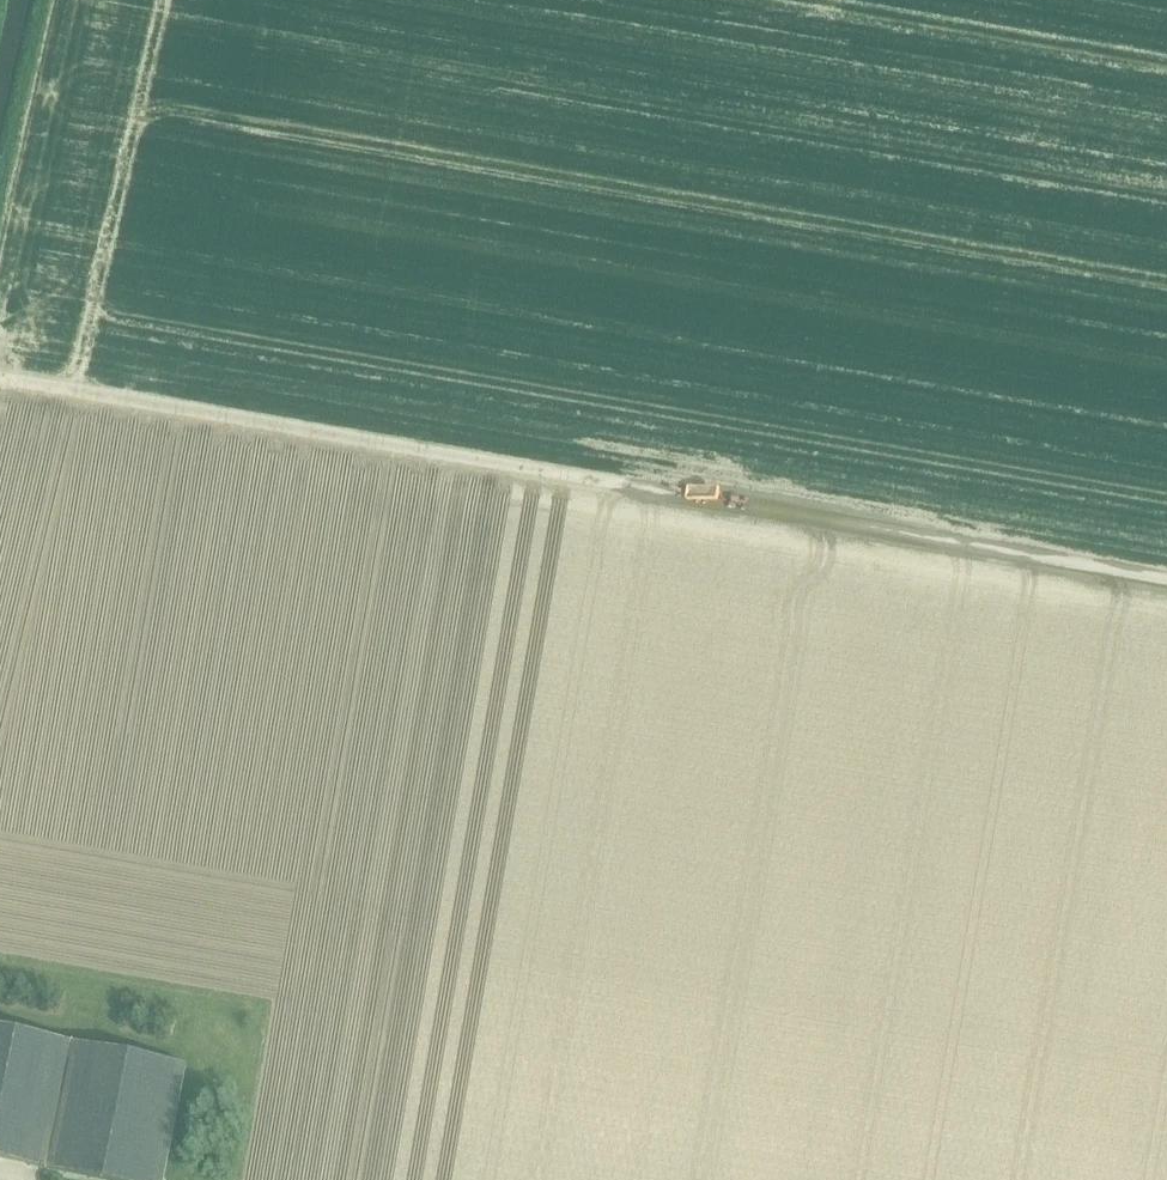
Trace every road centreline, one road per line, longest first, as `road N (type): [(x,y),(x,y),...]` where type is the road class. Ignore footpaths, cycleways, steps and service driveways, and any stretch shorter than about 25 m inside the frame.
road 1 (track): [(1166,581),(0,378)]

